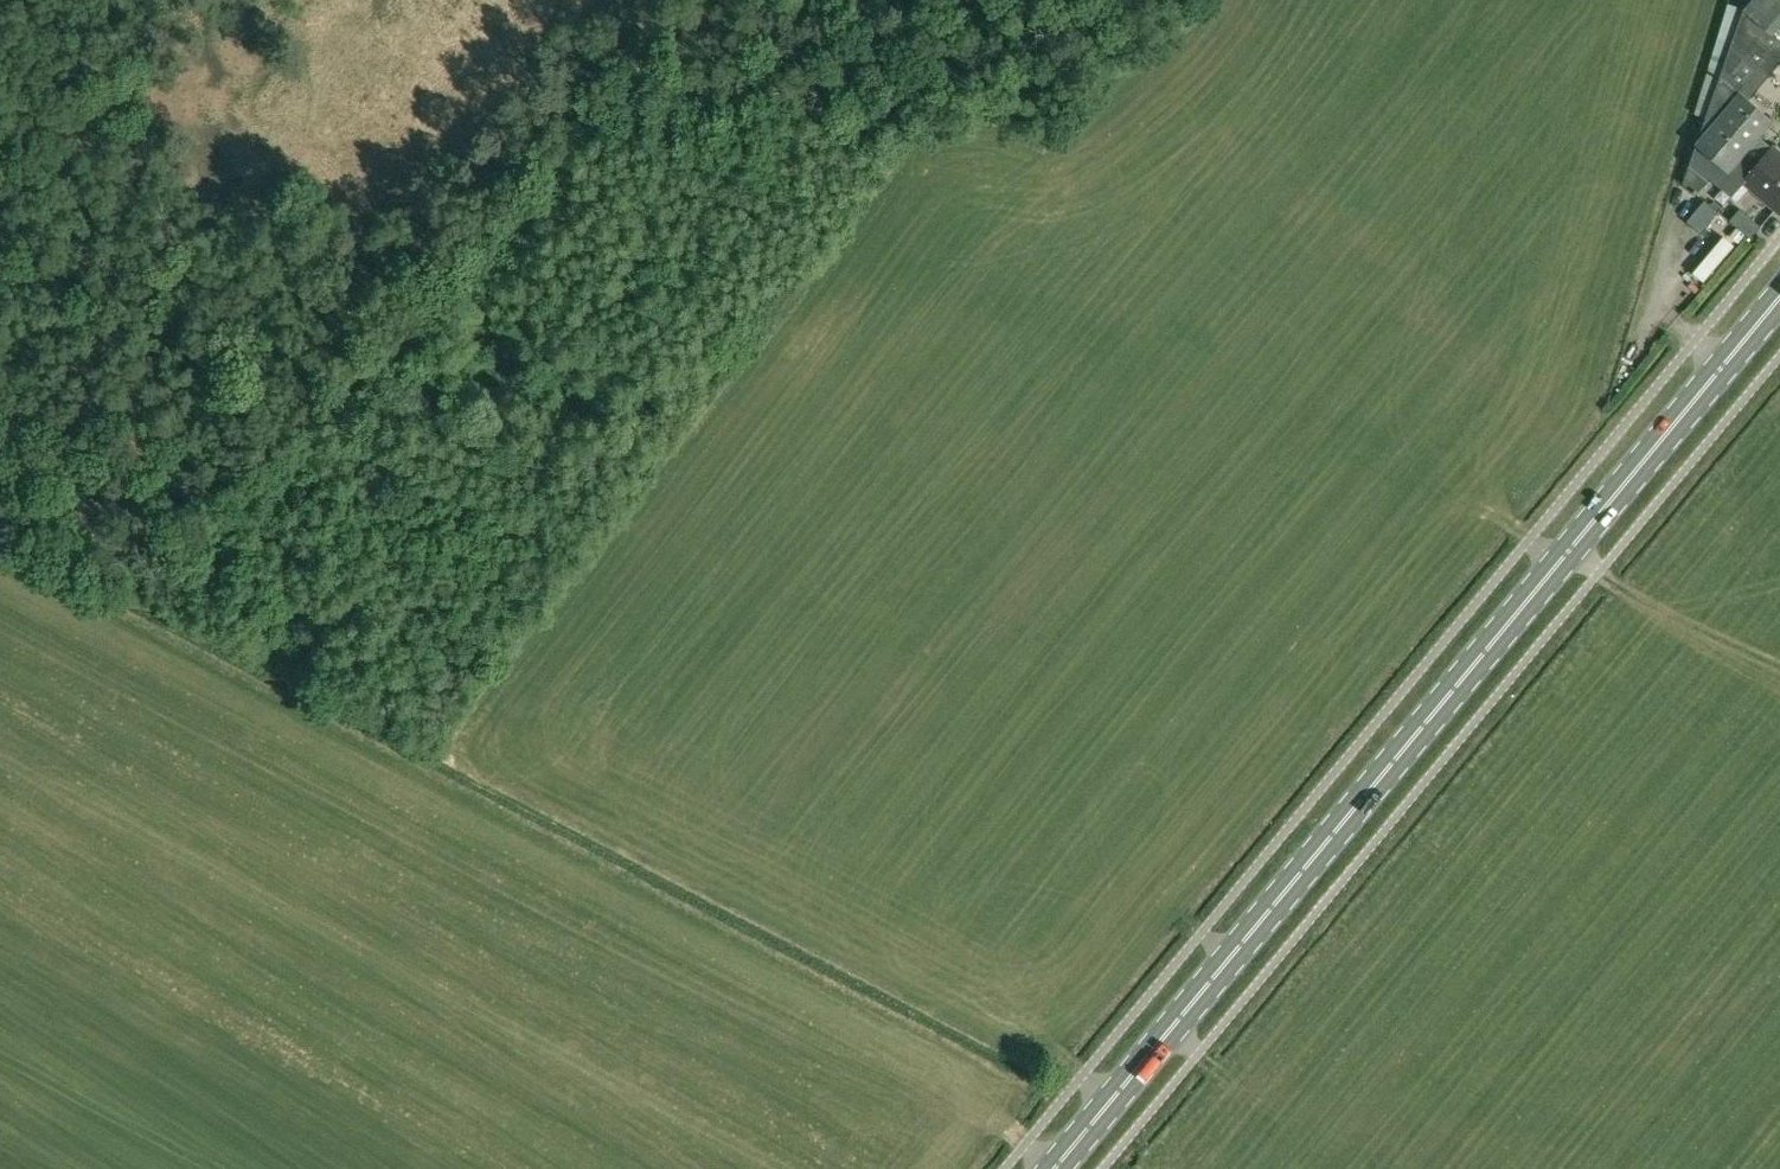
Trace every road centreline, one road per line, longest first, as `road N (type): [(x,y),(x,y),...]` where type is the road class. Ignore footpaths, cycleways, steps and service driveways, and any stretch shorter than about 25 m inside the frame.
road 1 (secondary): [(1057,1168),(1779,299)]

